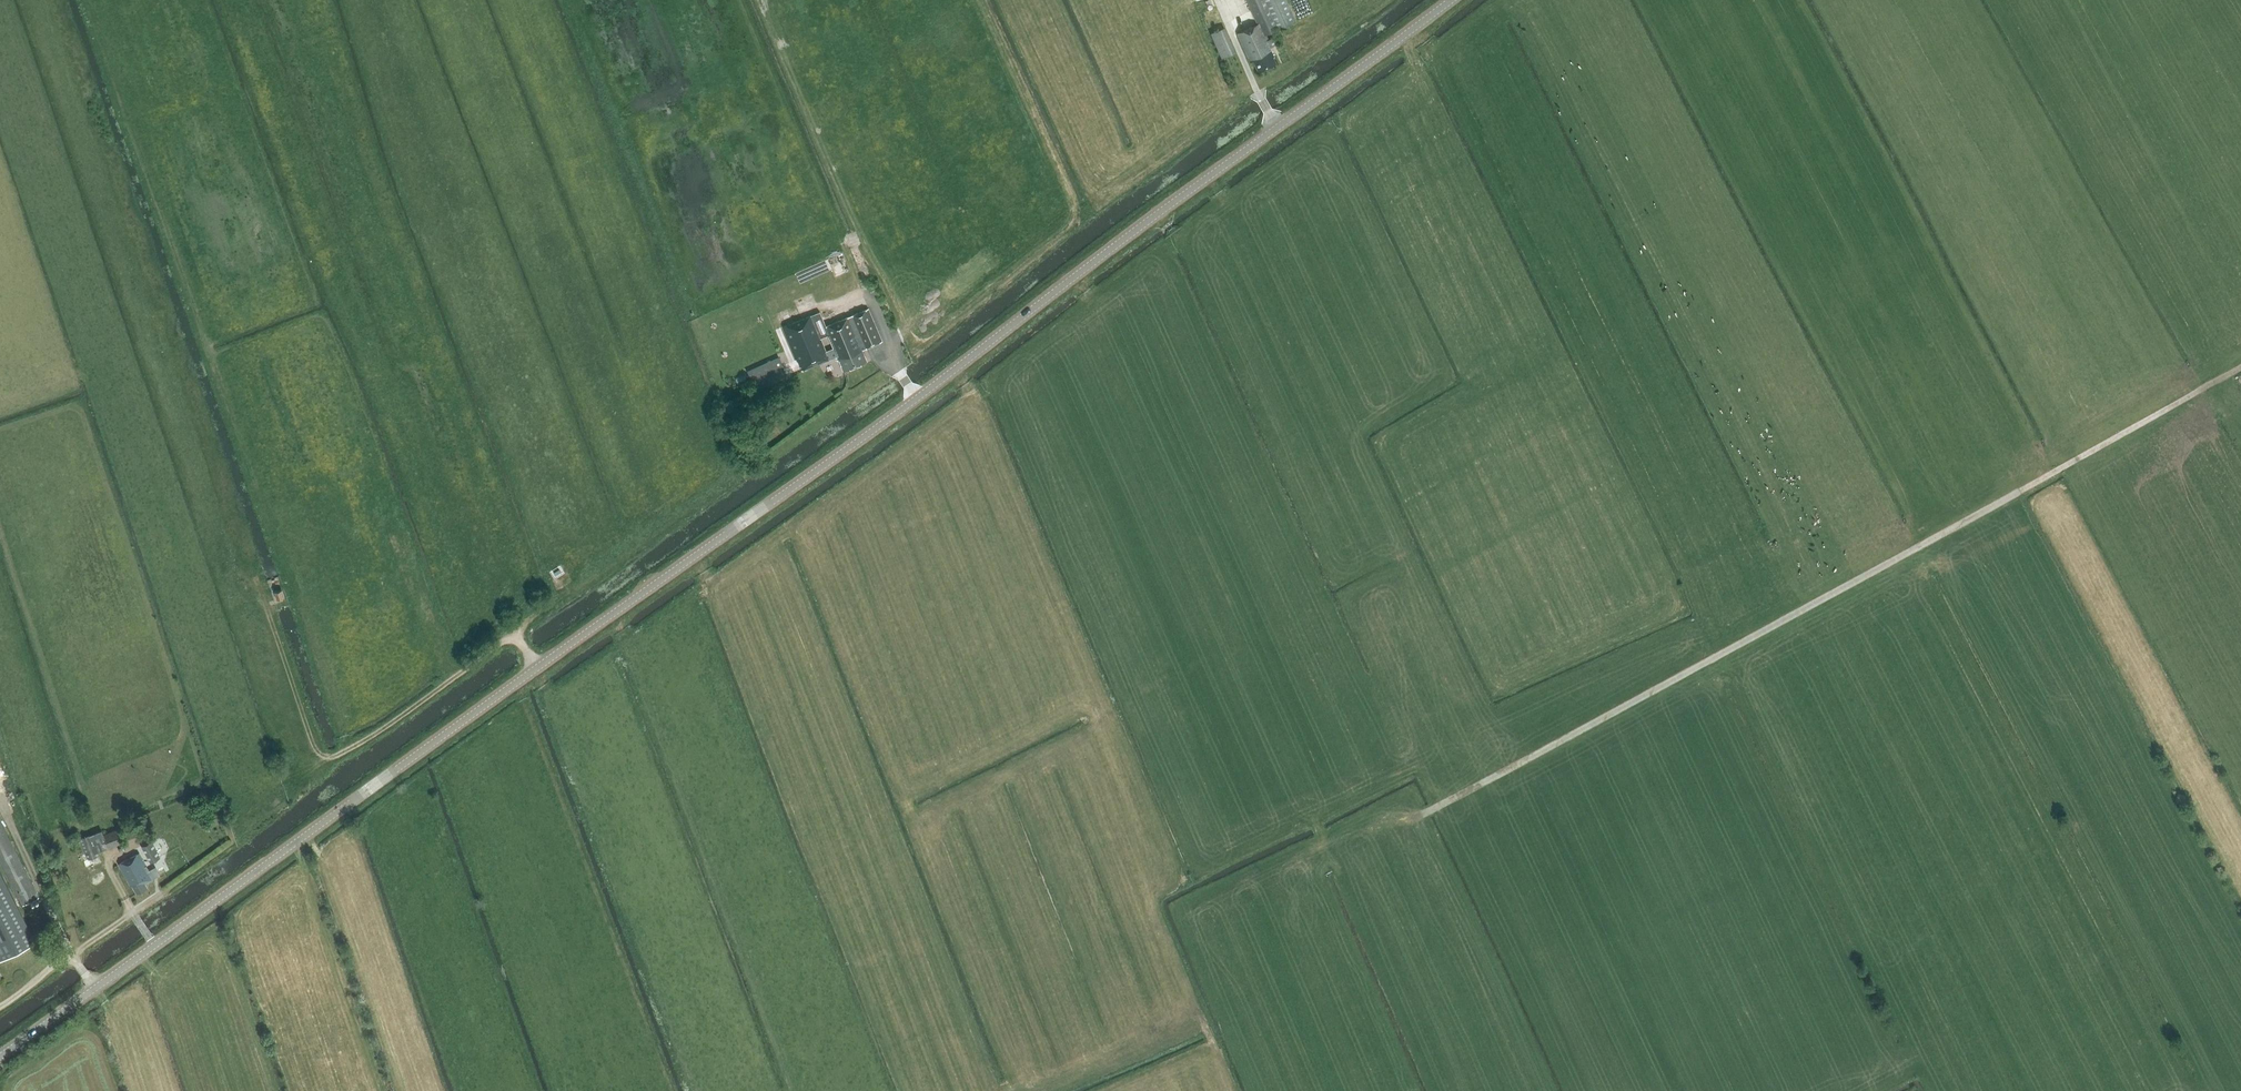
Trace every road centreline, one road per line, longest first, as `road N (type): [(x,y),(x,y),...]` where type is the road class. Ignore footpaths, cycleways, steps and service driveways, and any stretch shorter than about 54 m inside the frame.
road 1 (tertiary): [(0,1059),(865,439),(1451,0)]
road 2 (track): [(538,666),(518,637),(509,637),(342,763),(327,765),(265,598)]
road 3 (track): [(0,1007),(165,891)]

